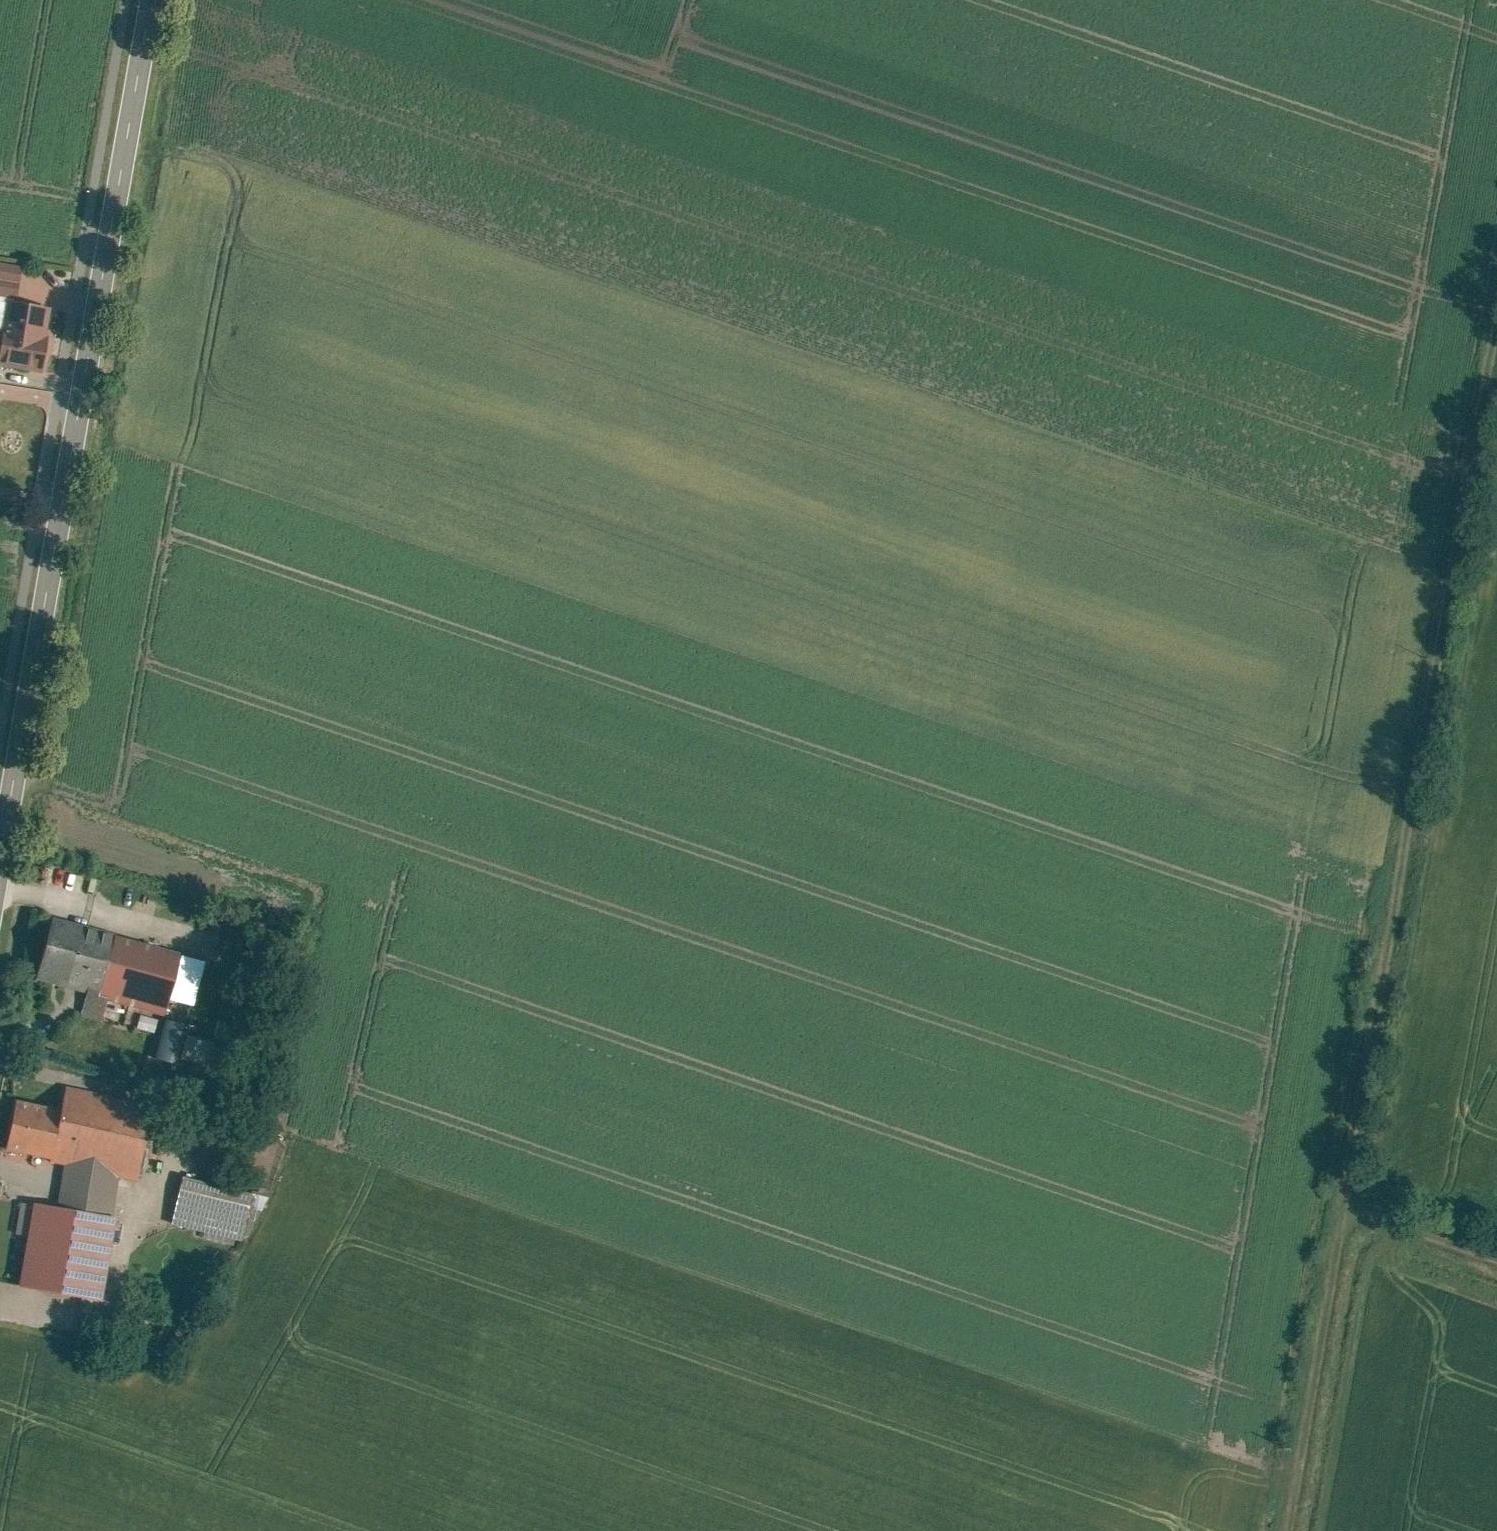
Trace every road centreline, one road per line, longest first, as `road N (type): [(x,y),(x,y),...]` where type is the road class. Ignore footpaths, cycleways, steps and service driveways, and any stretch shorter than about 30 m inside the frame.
road 1 (track): [(1266,1530),(1423,634),(1496,264)]
road 2 (tertiary): [(150,0),(0,807)]
road 3 (track): [(1325,1195),(1496,1253)]

